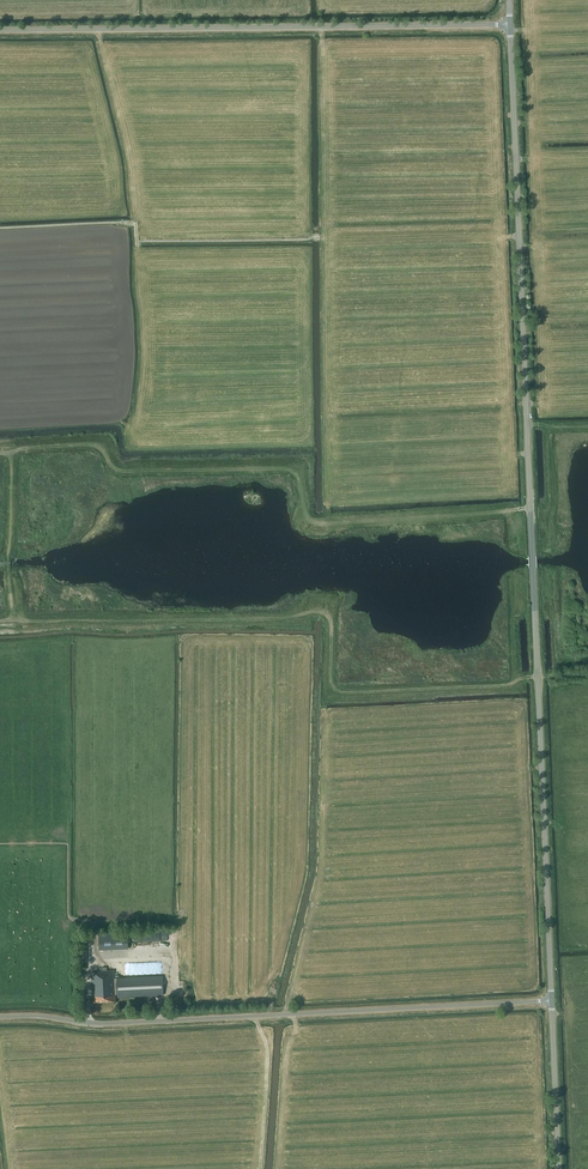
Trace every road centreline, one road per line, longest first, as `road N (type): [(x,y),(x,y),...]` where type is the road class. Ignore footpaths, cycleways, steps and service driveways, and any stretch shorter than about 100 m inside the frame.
road 1 (tertiary): [(552,1001),(509,26)]
road 2 (tertiary): [(0,1017),(98,1024),(552,1001)]
road 3 (unclassified): [(509,26),(0,30)]
road 4 (tertiary): [(559,1168),(552,1001)]

